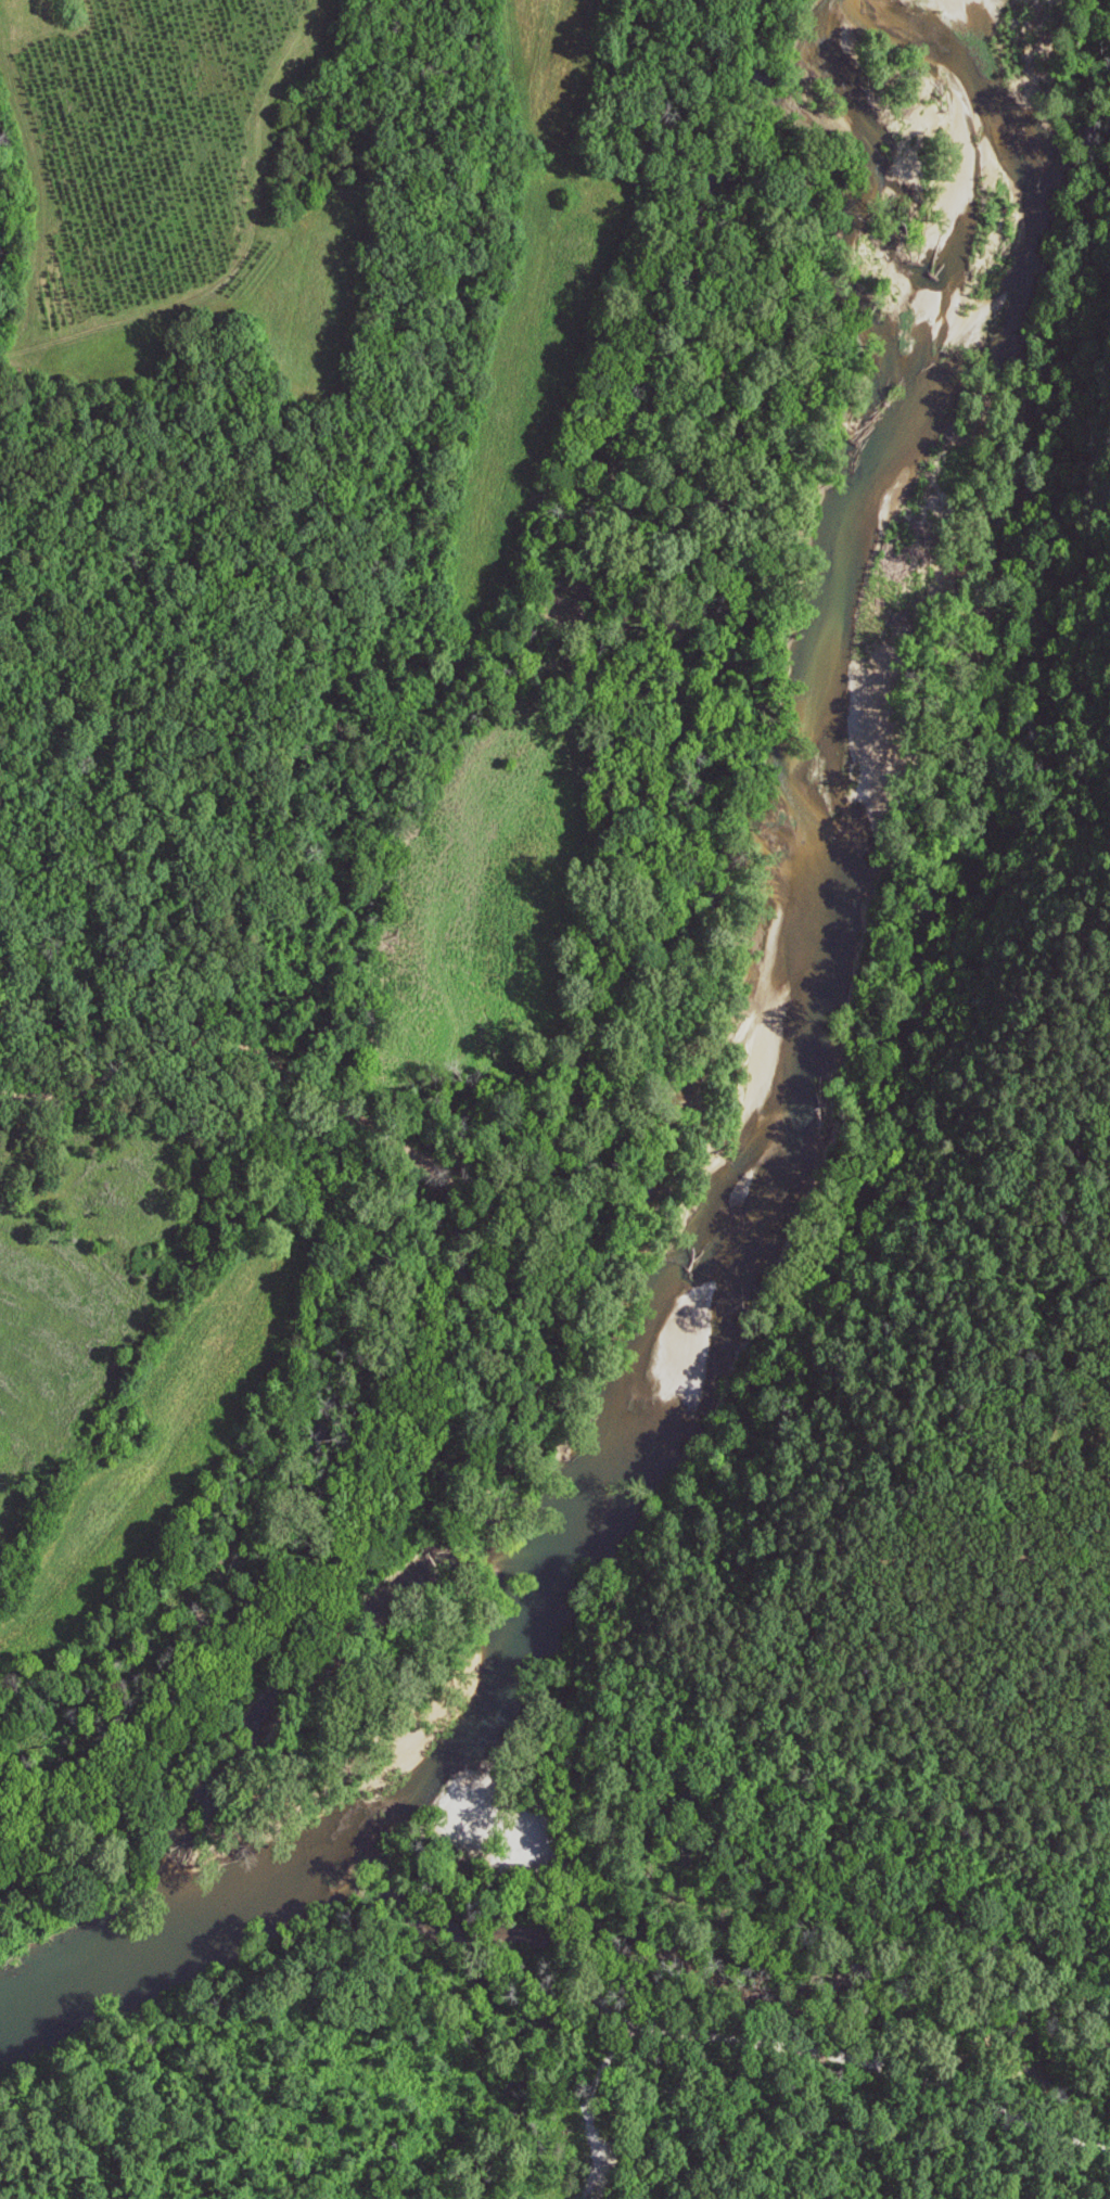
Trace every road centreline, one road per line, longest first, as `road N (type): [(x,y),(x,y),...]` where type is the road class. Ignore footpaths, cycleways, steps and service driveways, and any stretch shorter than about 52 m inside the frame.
road 1 (track): [(510,1556),(309,1194),(222,1085),(0,935)]

